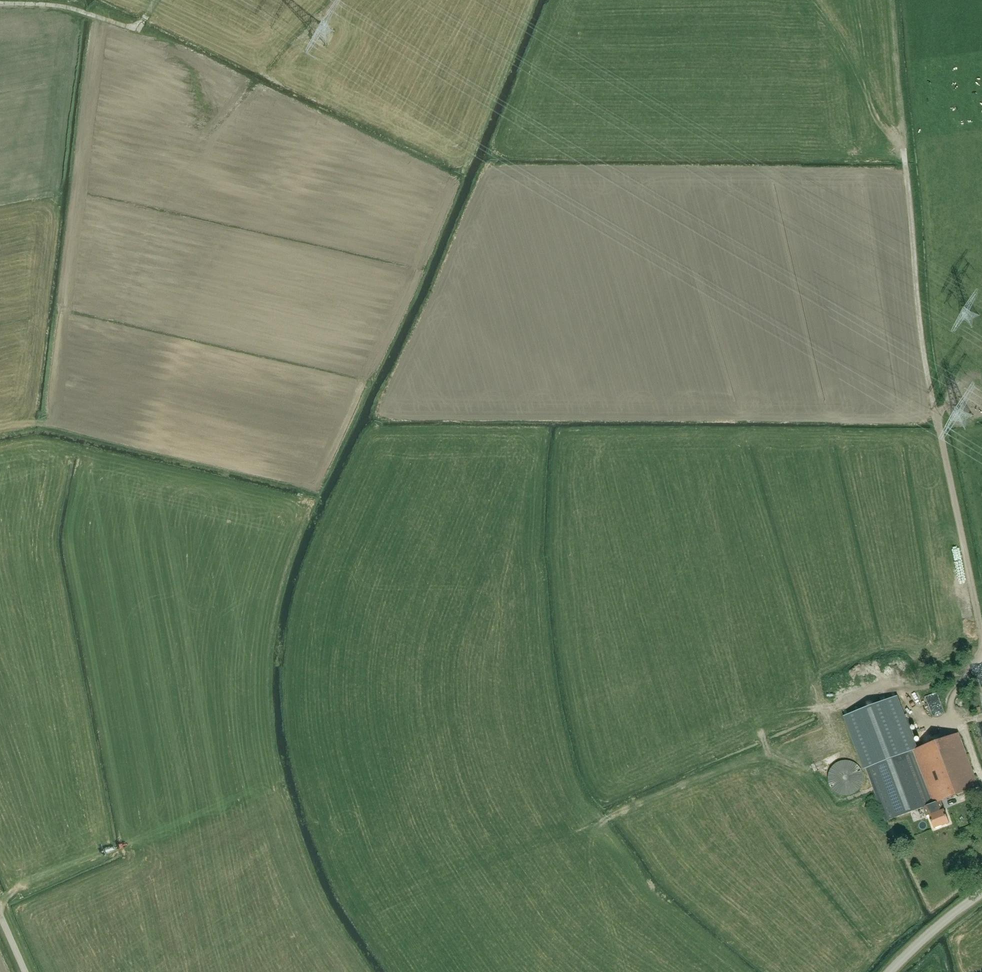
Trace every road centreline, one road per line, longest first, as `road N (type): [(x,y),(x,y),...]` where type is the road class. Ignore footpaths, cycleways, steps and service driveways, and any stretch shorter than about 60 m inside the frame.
road 1 (unclassified): [(883,971),(981,896)]

